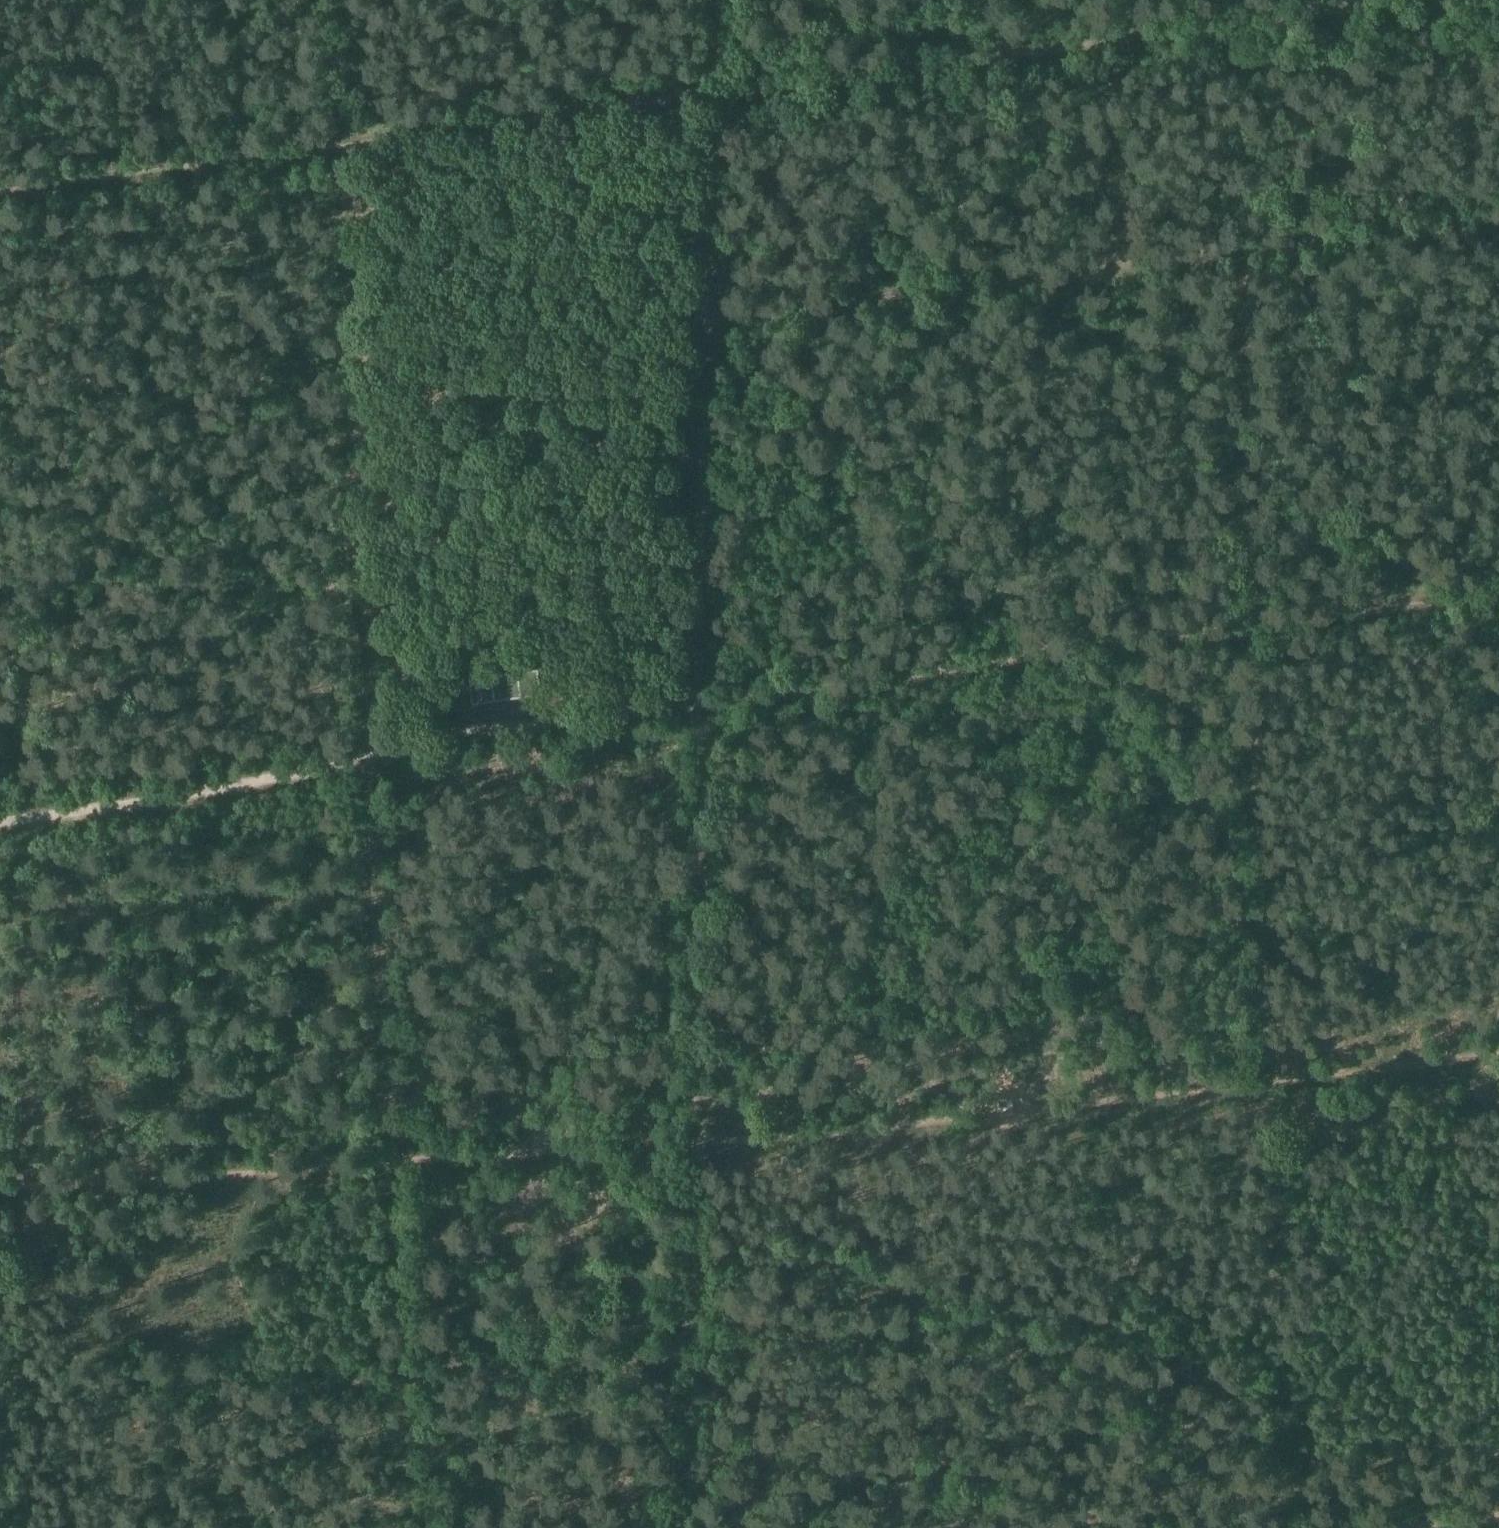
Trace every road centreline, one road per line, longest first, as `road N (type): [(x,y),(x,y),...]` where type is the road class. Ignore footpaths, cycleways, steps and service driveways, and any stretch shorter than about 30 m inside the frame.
road 1 (track): [(0,820),(634,705),(1498,603)]
road 2 (track): [(0,1179),(699,1138),(1270,1088),(1498,1058)]

